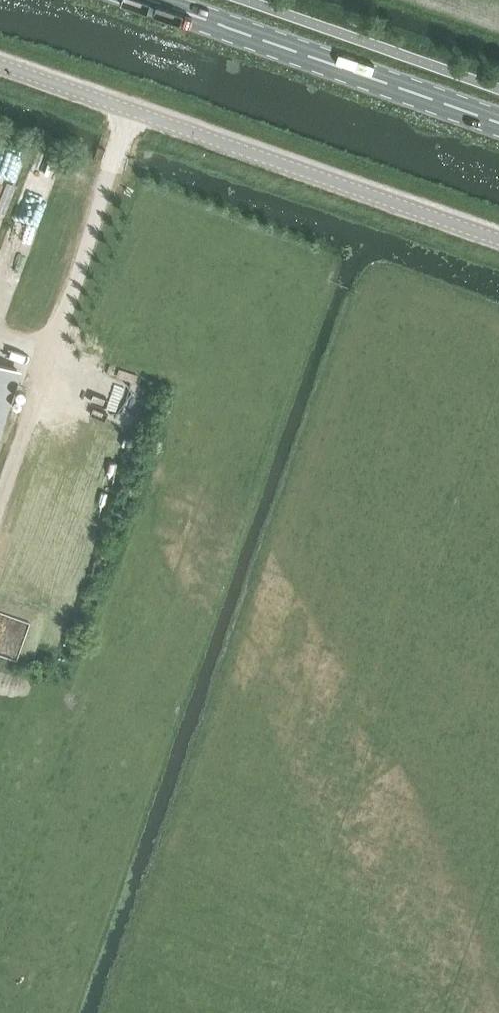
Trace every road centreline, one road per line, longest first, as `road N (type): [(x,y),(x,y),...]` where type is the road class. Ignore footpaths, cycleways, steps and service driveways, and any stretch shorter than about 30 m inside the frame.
road 1 (unclassified): [(498,238),(0,63)]
road 2 (primary): [(498,119),(161,0)]

